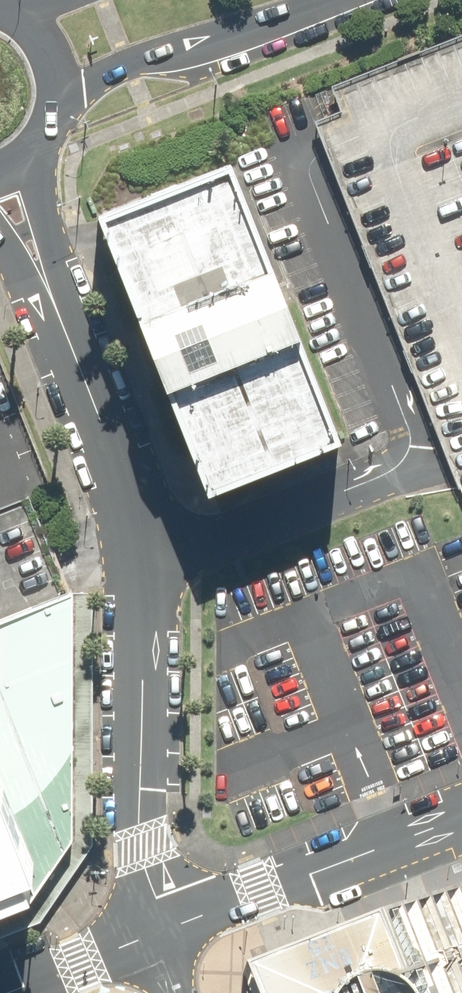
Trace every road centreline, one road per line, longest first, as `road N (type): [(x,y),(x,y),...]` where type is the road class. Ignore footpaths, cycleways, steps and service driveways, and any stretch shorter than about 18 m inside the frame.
road 1 (unclassified): [(157,935),(141,848),(141,545),(40,268)]
road 2 (unclassified): [(461,811),(157,935)]
road 3 (secondary): [(336,0),(149,56),(52,100)]
road 4 (unclassified): [(157,935),(7,992)]
road 5 (unclassified): [(27,148),(40,268)]

